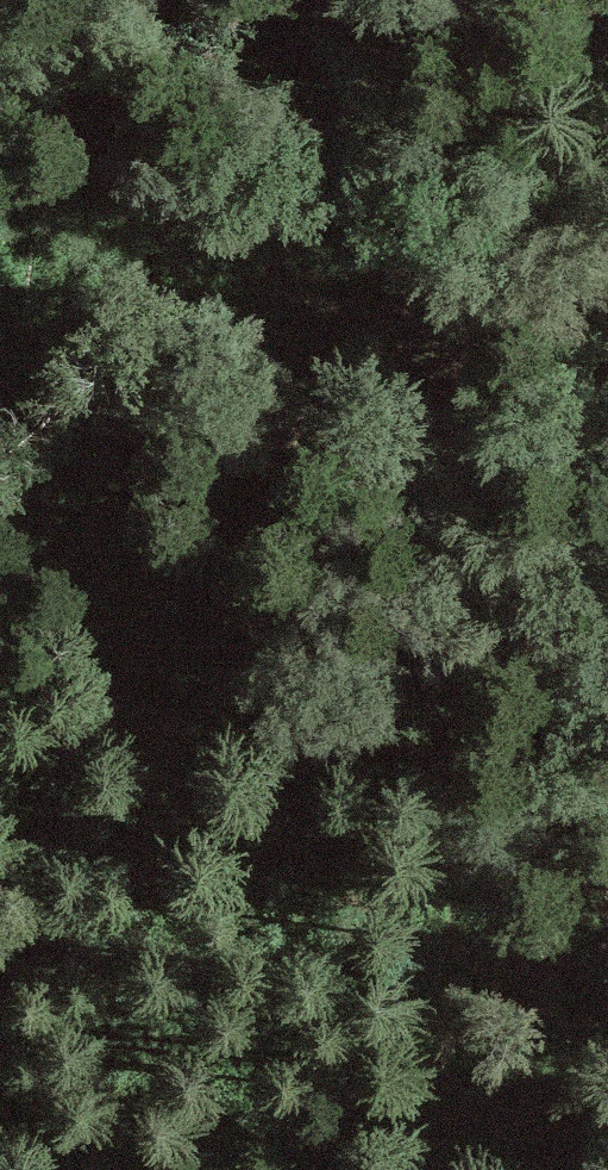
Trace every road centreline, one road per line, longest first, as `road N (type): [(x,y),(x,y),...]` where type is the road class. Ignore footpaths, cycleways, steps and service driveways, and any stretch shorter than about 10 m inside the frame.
road 1 (track): [(376,244),(440,1109)]
road 2 (track): [(0,767),(159,278),(376,244)]
road 3 (track): [(440,1109),(528,1063),(607,1079)]

